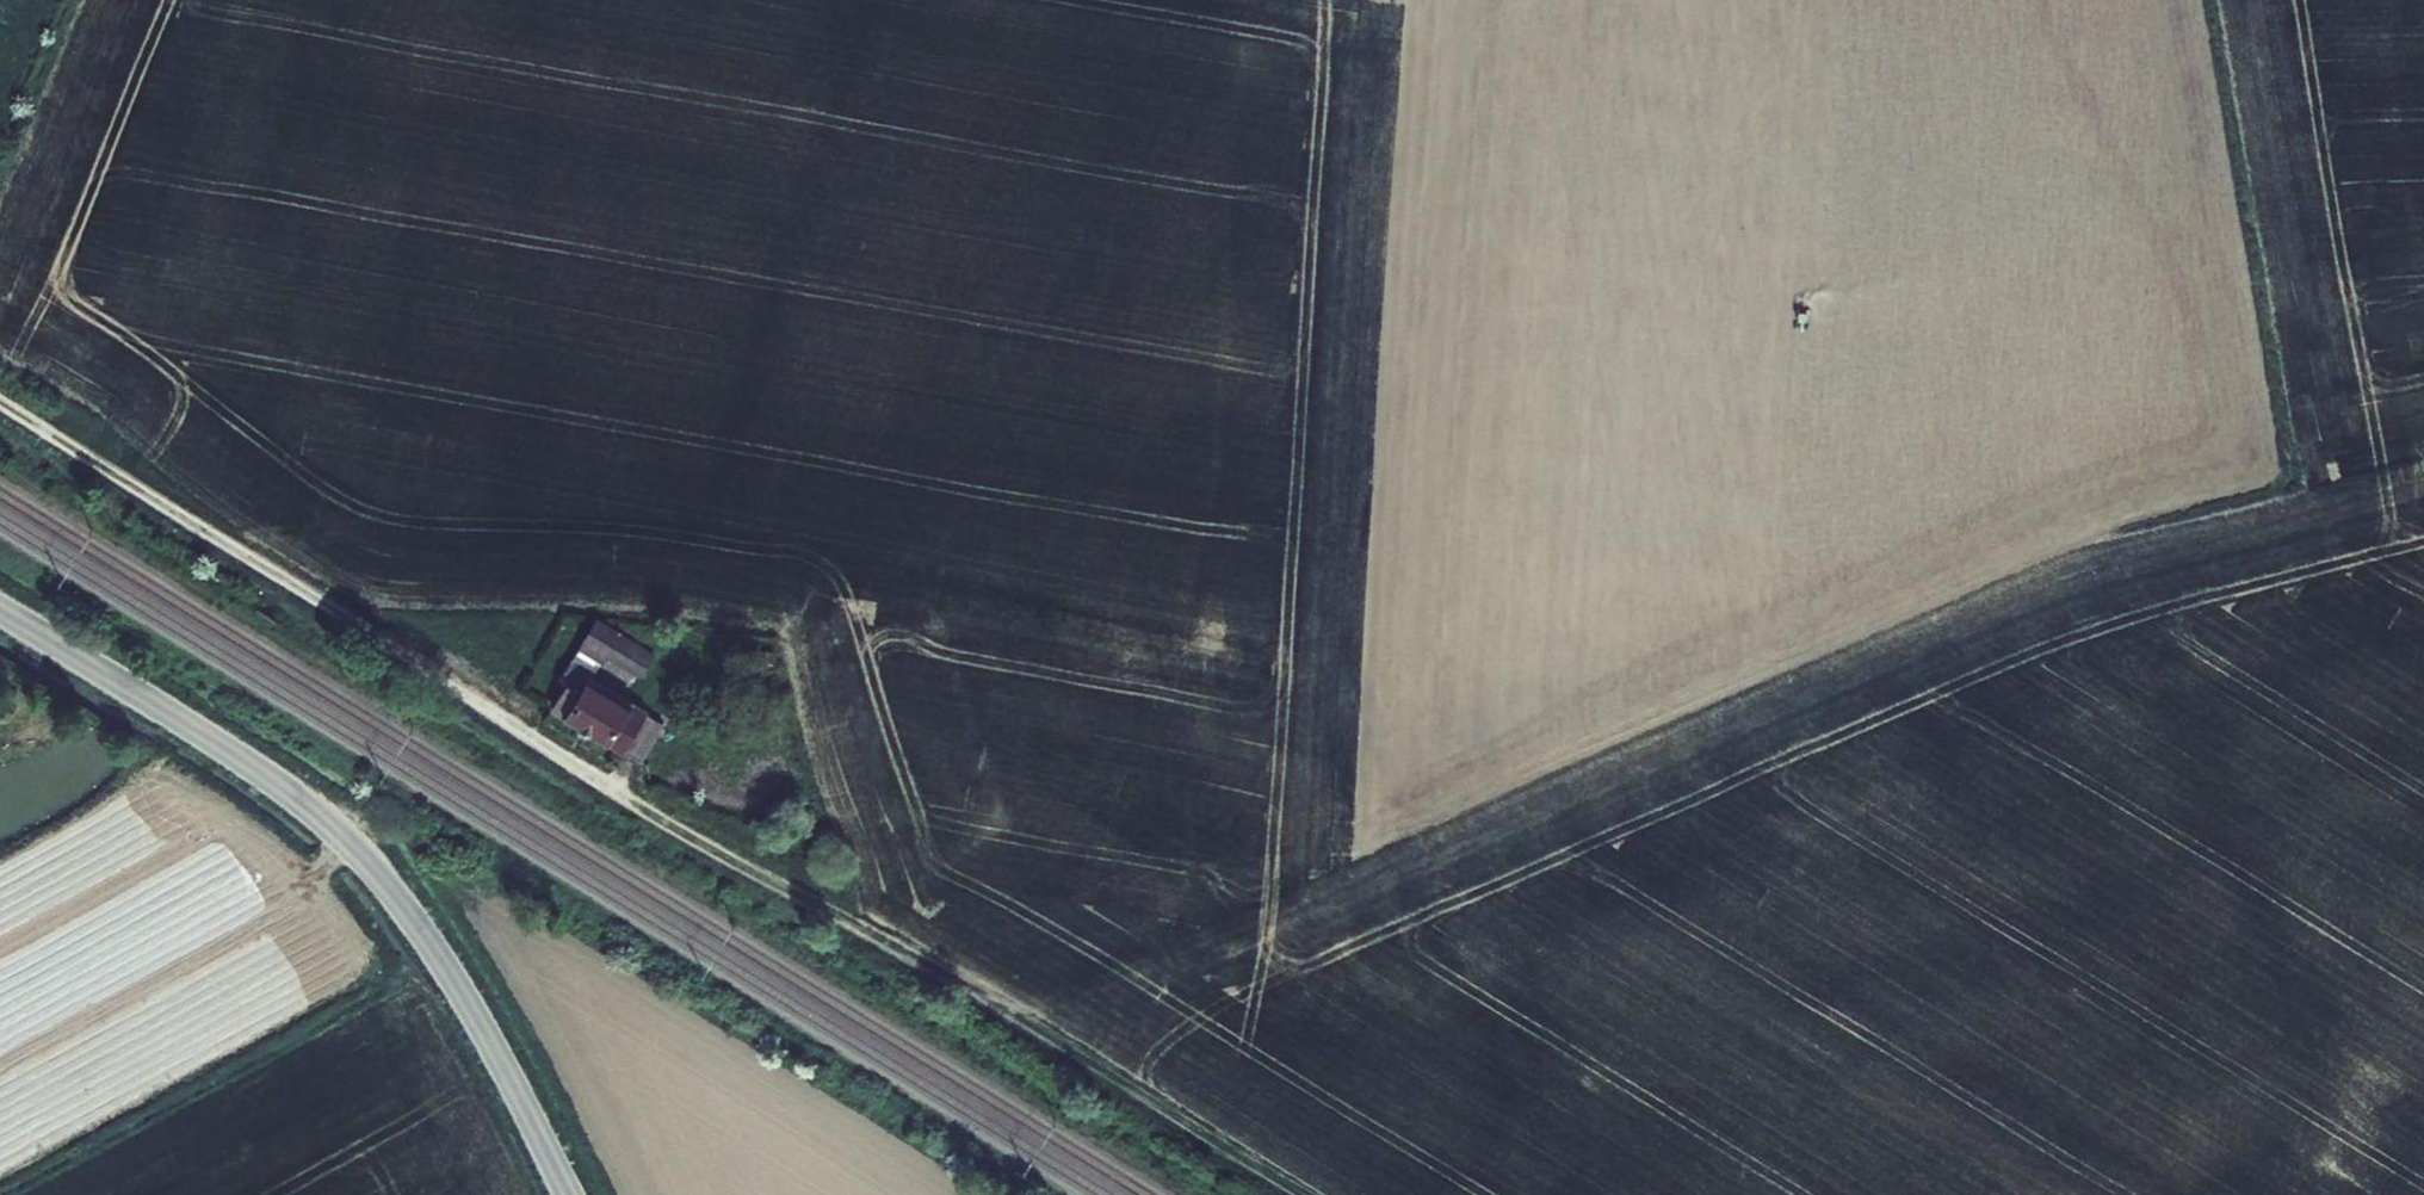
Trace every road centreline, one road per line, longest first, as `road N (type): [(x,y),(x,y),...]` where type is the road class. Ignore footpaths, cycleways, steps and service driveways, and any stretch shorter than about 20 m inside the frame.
road 1 (unclassified): [(567,1194),(459,988),(346,843),(258,774),(0,612)]
road 2 (track): [(633,803),(1015,1018),(1302,1194)]
road 3 (unclassified): [(0,403),(633,803)]

